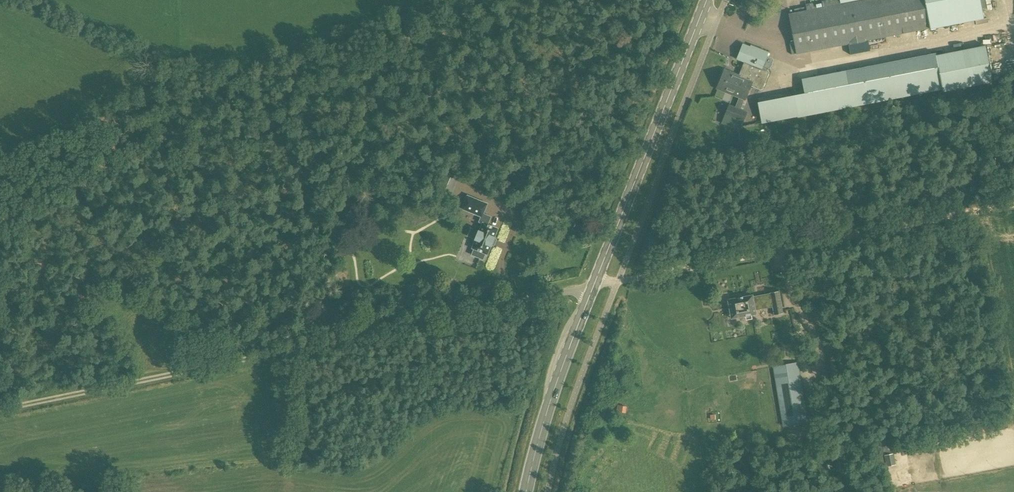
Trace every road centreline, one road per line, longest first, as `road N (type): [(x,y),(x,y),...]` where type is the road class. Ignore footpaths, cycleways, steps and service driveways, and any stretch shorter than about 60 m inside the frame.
road 1 (track): [(0,408),(579,291)]
road 2 (track): [(665,272),(1013,202)]
road 3 (primary): [(597,277),(707,0)]
road 4 (primary): [(527,491),(590,295)]

